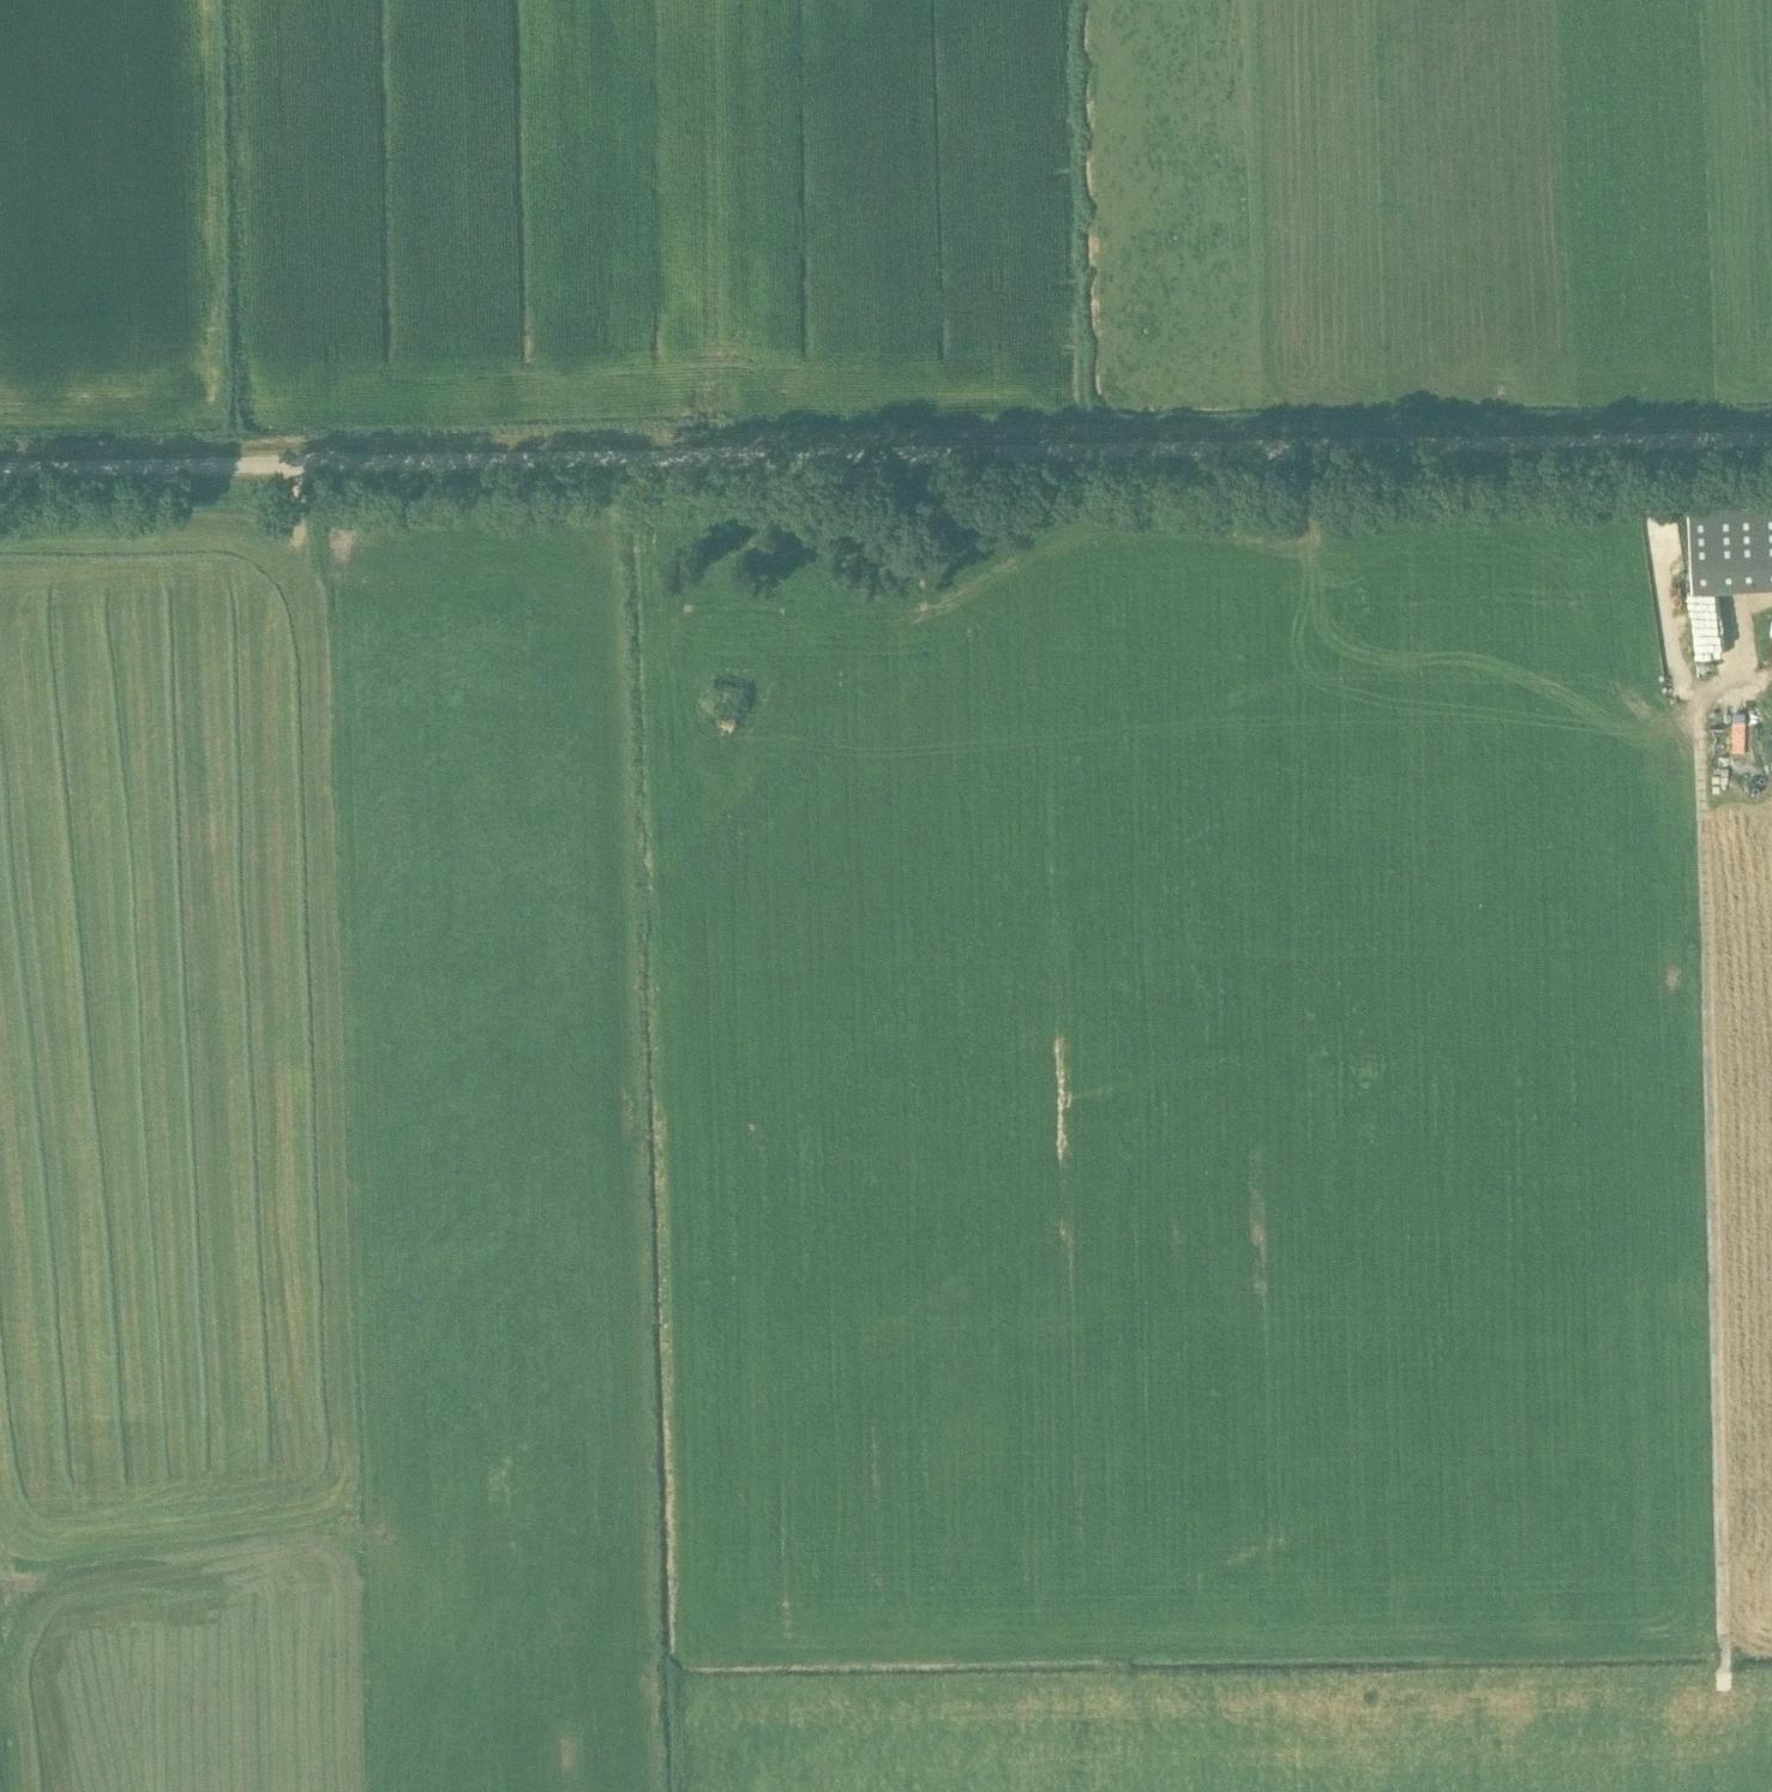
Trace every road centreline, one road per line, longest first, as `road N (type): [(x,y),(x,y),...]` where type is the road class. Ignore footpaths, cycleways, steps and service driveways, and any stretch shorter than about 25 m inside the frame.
road 1 (unclassified): [(0,469),(1771,441)]

